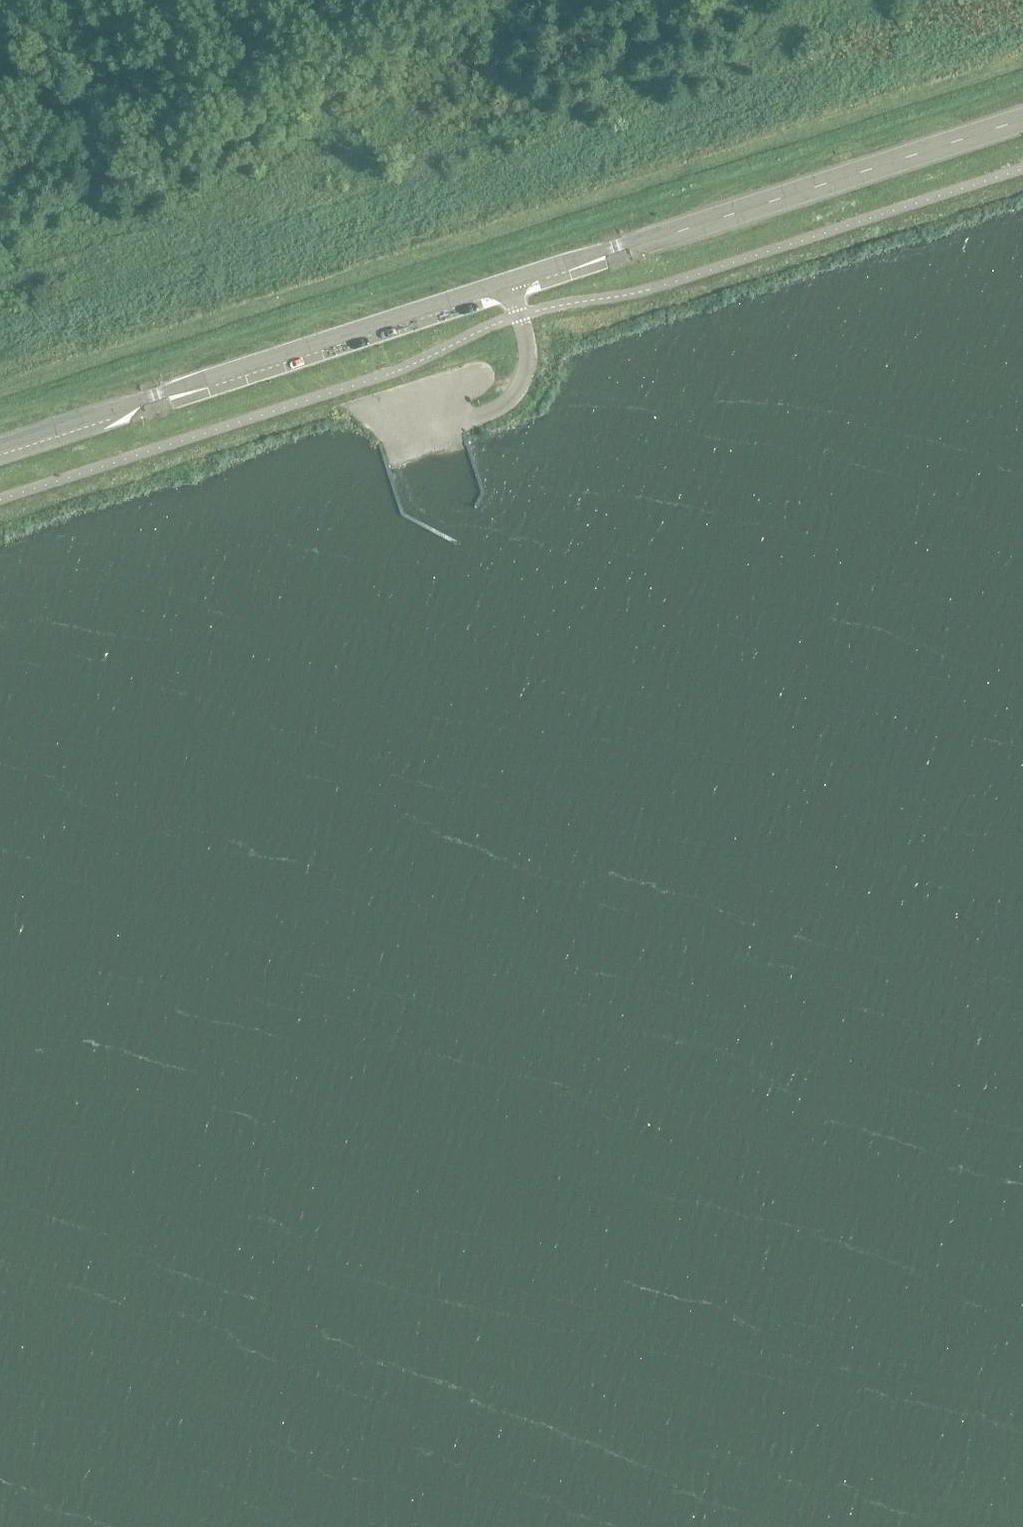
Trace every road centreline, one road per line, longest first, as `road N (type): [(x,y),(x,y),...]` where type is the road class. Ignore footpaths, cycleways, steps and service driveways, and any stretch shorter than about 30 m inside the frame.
road 1 (tertiary): [(0,448),(1022,117)]

